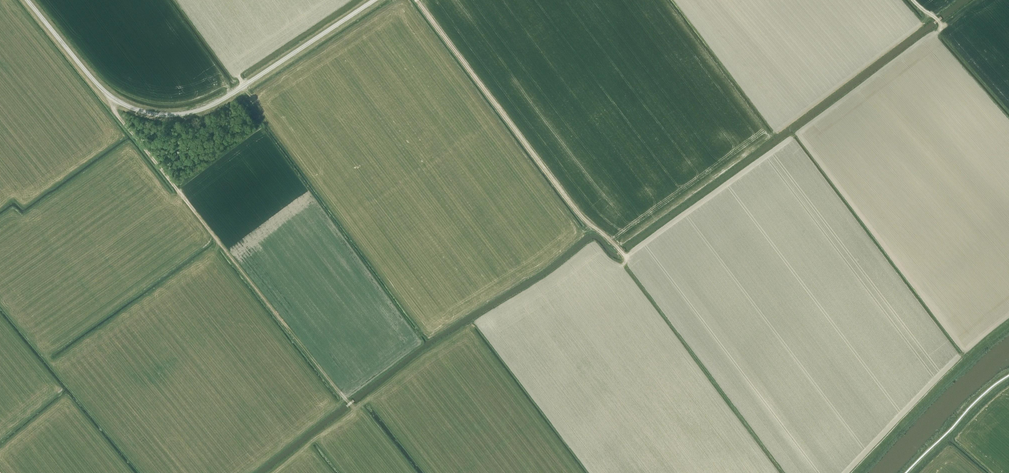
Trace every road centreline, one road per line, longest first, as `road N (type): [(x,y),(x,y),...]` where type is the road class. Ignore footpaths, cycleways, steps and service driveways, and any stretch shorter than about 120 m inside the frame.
road 1 (unclassified): [(28,0),(104,90),(166,113),(221,101),(375,0)]
road 2 (track): [(108,92),(111,108),(345,401)]

